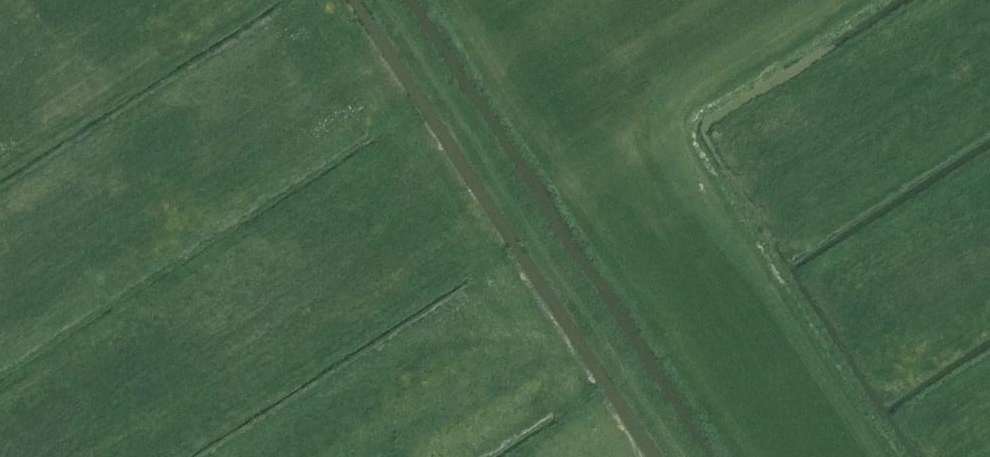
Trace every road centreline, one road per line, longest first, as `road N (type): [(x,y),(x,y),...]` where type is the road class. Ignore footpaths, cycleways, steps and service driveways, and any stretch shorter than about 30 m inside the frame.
road 1 (track): [(542,0),(824,456)]

